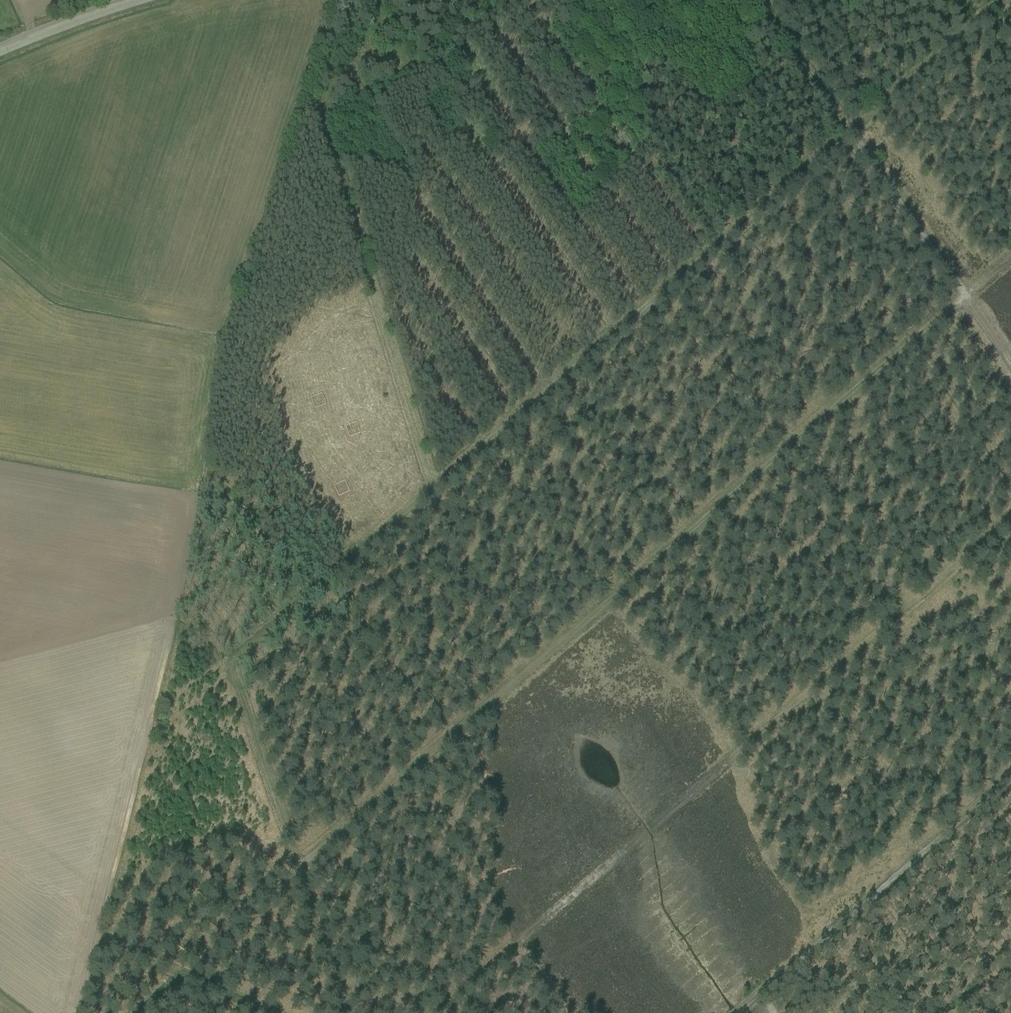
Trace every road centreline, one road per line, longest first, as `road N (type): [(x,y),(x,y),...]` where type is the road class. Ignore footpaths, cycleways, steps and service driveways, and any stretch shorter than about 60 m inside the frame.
road 1 (unclassified): [(0,52),(140,0)]

